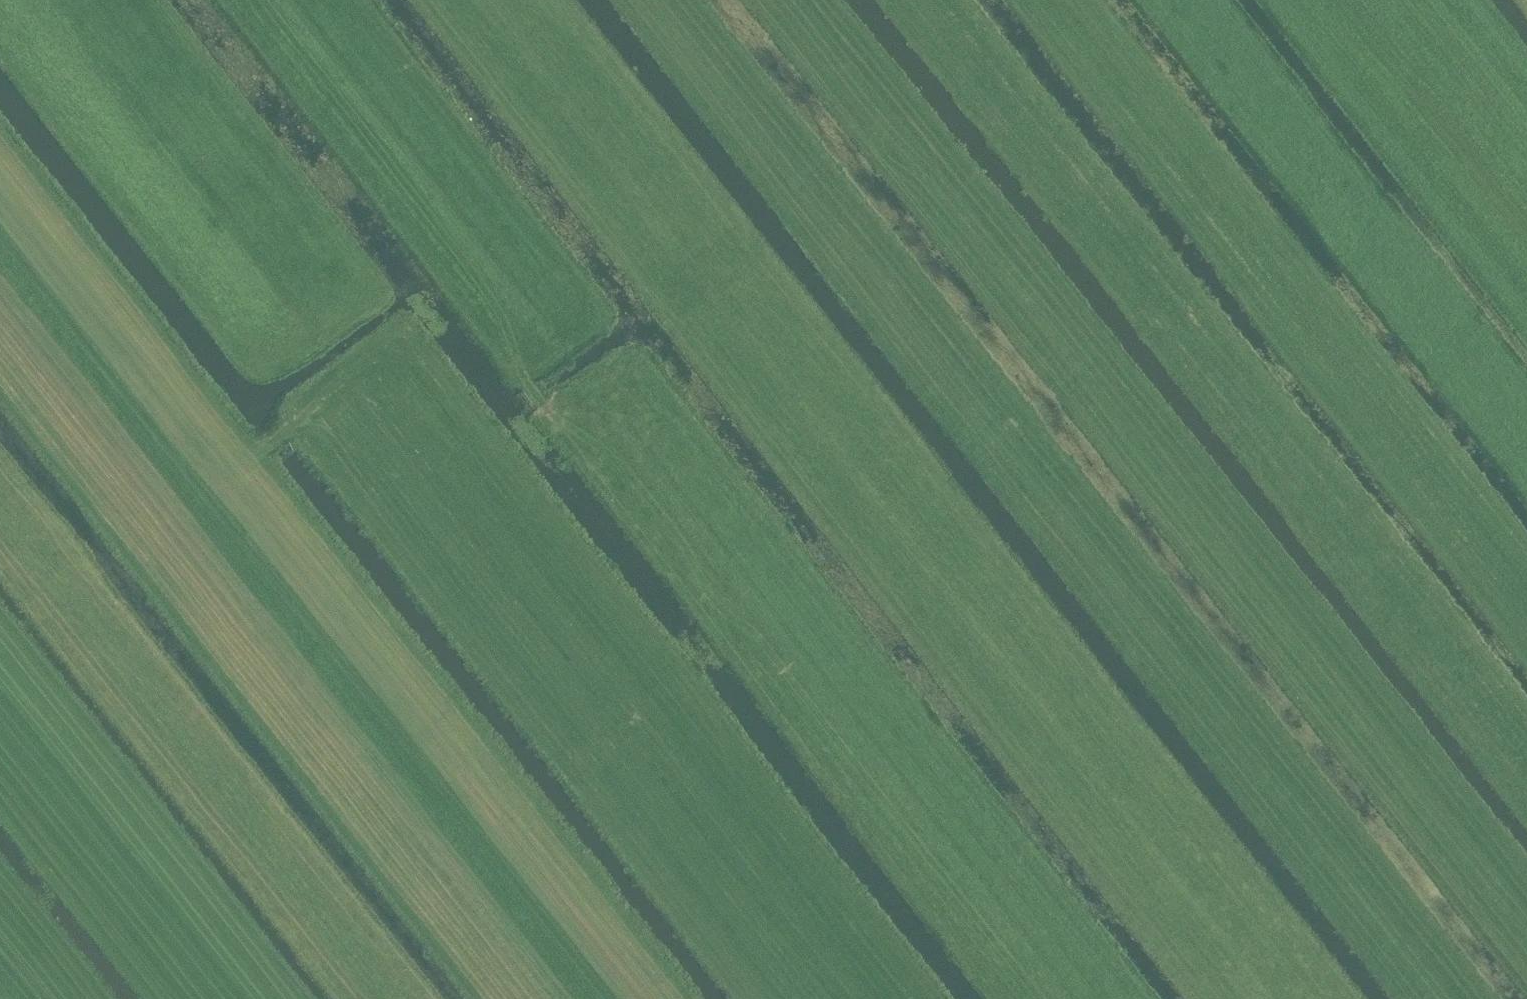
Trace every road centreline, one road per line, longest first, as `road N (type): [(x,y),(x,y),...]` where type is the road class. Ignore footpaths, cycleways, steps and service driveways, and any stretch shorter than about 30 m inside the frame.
road 1 (track): [(1526,603),(1050,0)]

